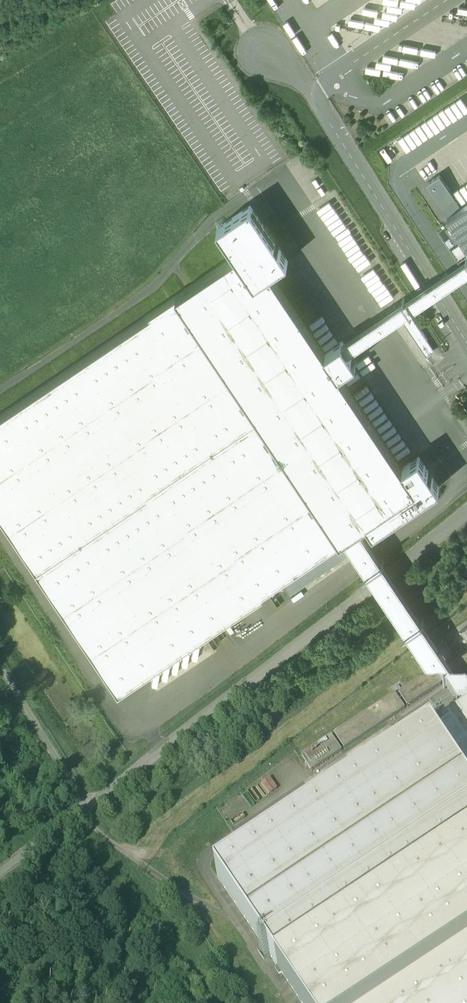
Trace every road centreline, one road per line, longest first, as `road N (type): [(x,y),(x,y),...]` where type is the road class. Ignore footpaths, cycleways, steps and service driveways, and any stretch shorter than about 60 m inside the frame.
road 1 (unclassified): [(466,513),(89,809)]
road 2 (unclassified): [(466,349),(311,97),(266,57)]
road 3 (track): [(0,665),(89,809)]

